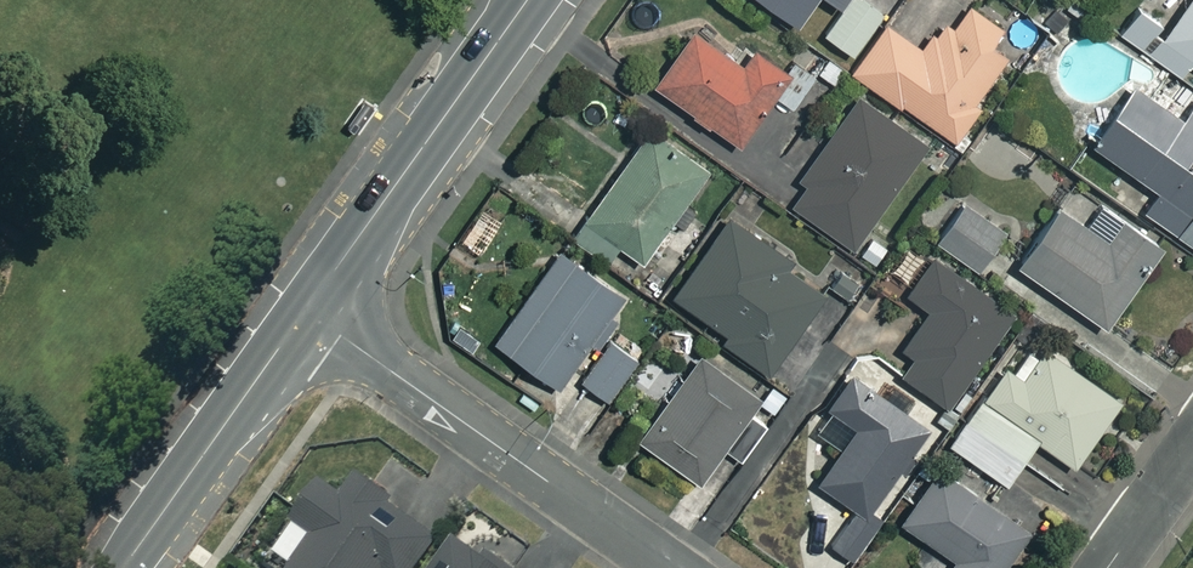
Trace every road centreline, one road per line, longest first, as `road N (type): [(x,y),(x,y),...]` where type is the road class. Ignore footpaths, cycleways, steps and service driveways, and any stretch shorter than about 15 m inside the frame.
road 1 (residential): [(672,567),(306,311)]
road 2 (tertiary): [(306,311),(528,0)]
road 3 (tertiary): [(123,567),(306,311)]
road 4 (residential): [(1192,448),(1107,567)]

